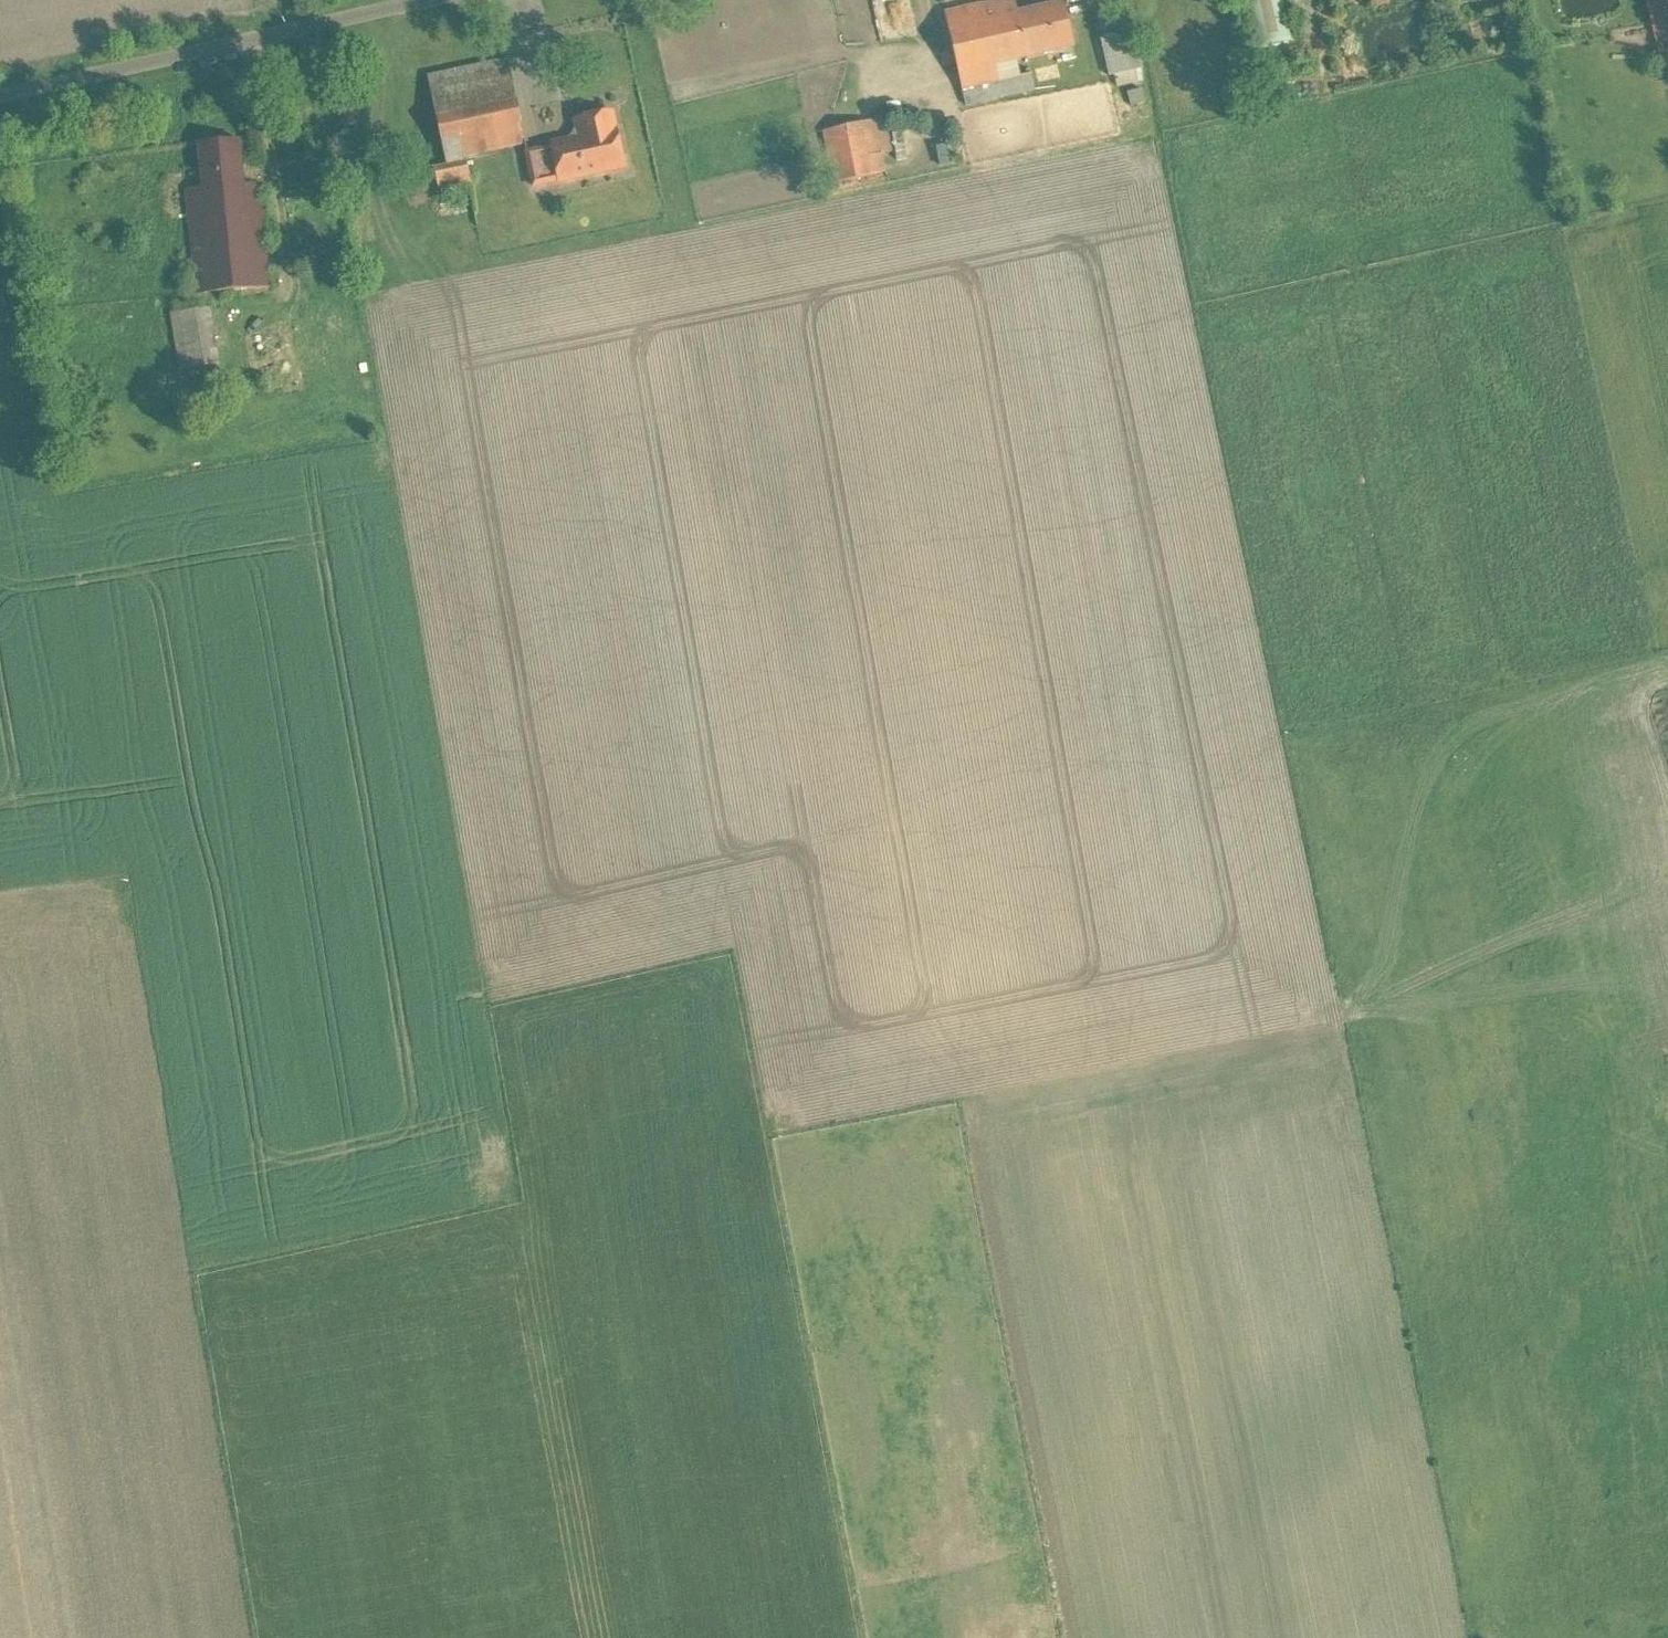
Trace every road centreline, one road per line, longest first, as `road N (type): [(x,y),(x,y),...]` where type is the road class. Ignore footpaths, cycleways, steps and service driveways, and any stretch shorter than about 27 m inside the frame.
road 1 (unclassified): [(425,0),(0,93)]

